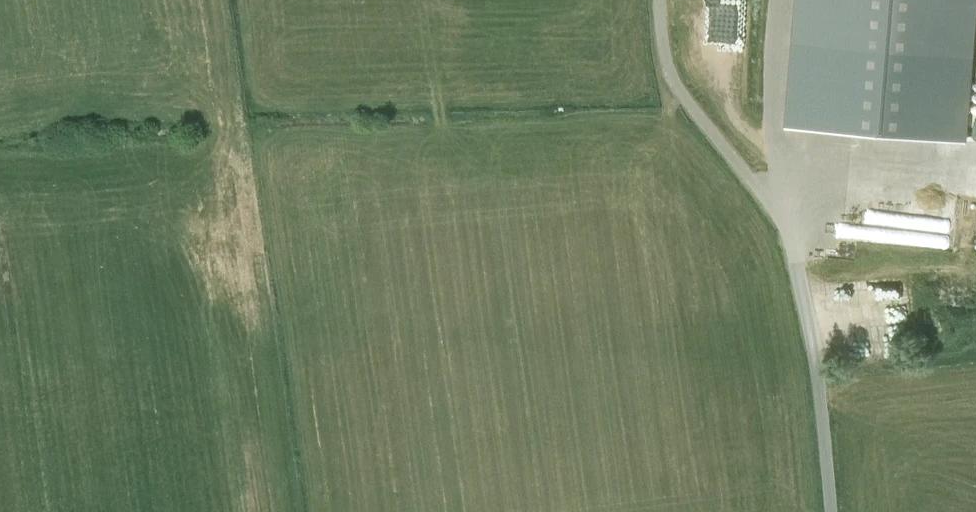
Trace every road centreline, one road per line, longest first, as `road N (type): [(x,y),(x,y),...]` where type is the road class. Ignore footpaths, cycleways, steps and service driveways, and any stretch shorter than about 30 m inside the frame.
road 1 (unclassified): [(765,22),(775,199),(810,313),(828,511)]

